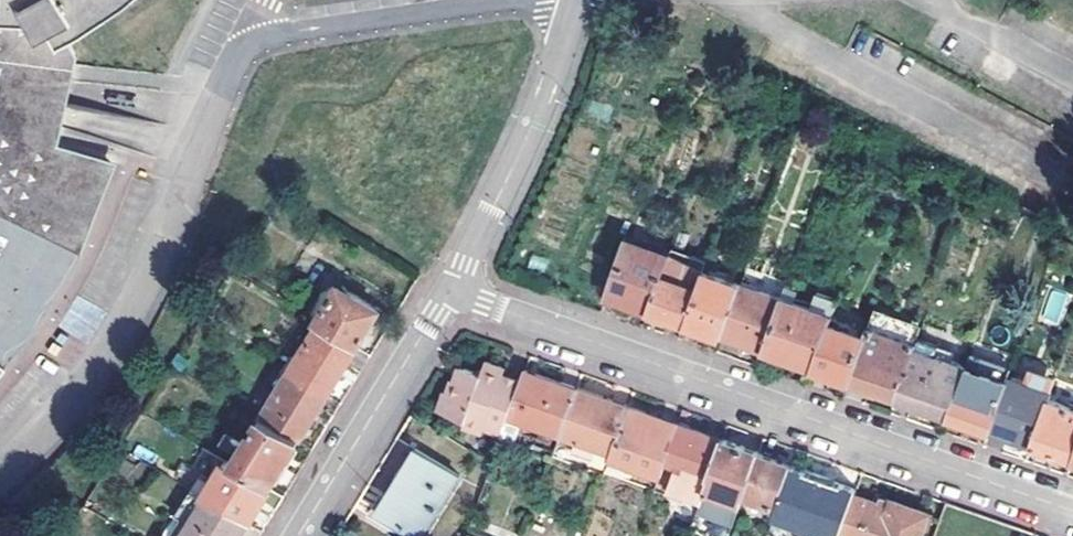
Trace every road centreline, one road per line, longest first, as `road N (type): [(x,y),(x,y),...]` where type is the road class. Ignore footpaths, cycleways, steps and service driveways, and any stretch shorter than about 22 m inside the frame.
road 1 (residential): [(1072,511),(454,290)]
road 2 (residential): [(578,0),(531,126),(454,290)]
road 3 (residential): [(454,290),(298,535)]

